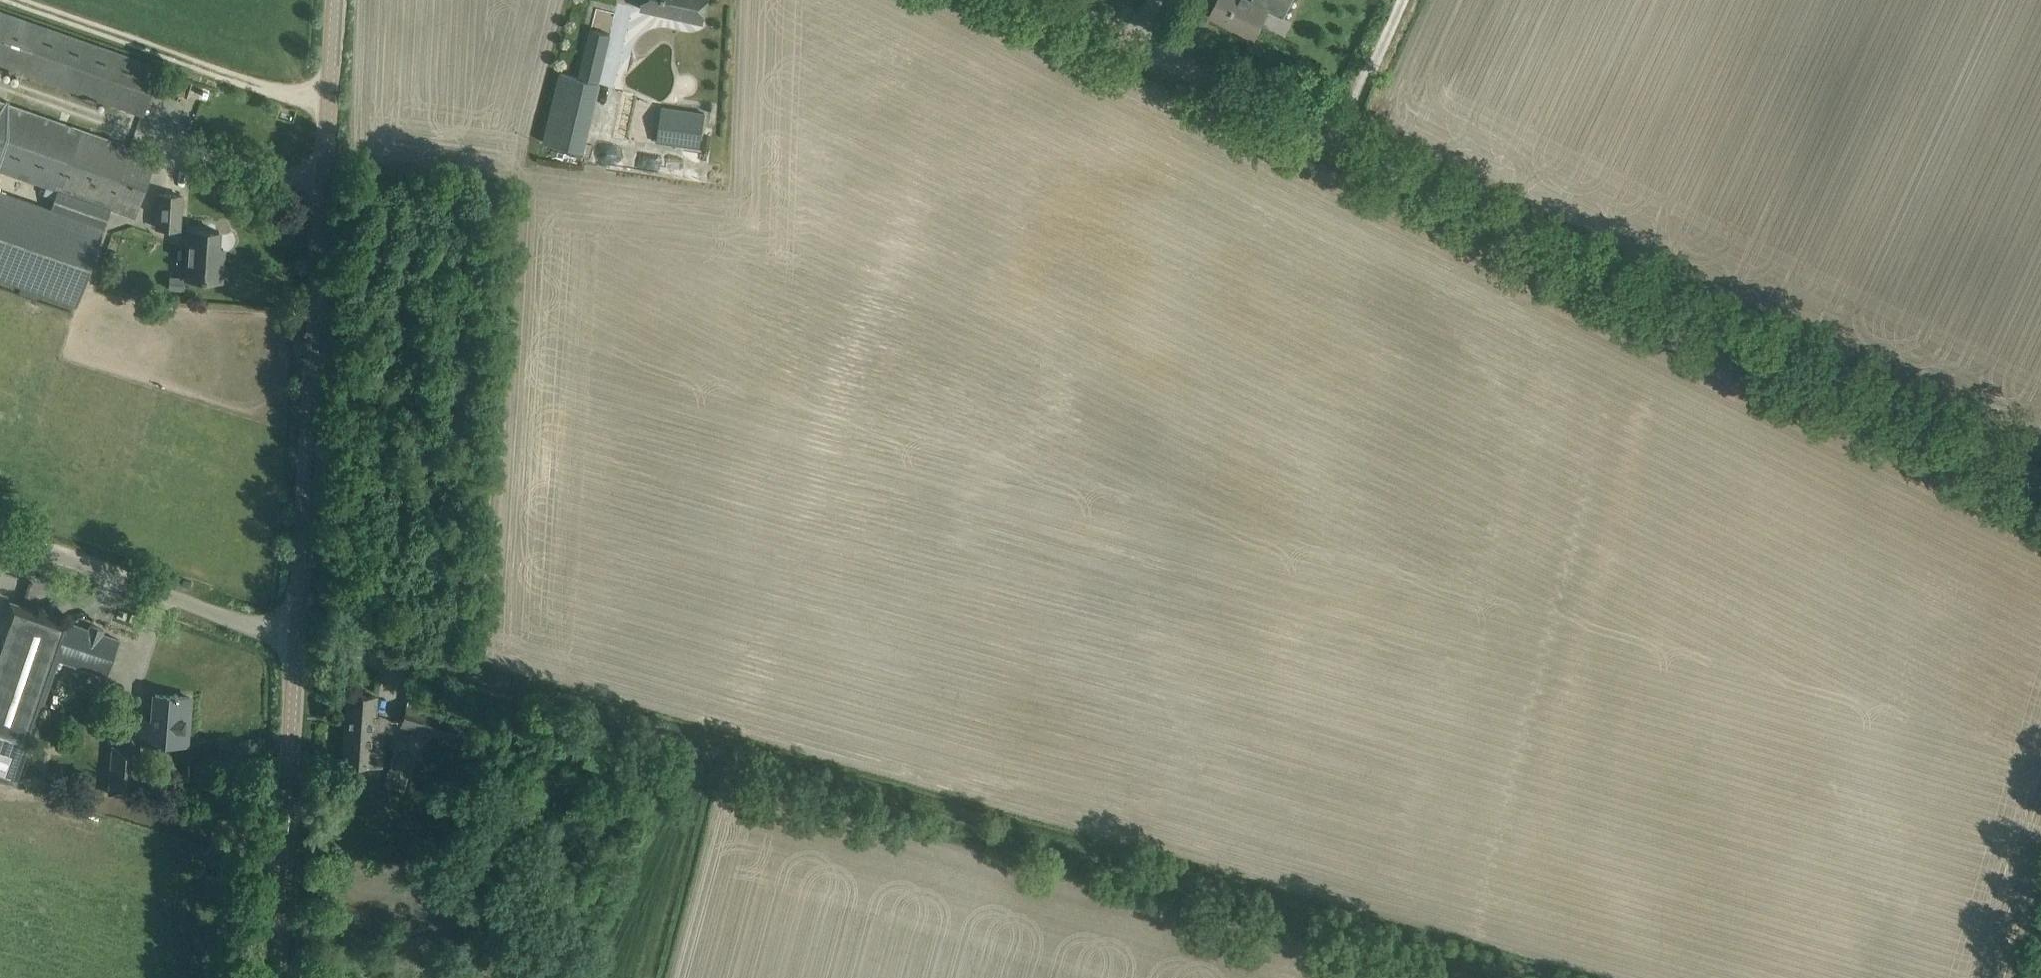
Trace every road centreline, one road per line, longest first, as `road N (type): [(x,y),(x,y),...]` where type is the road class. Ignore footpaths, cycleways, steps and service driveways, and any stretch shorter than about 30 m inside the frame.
road 1 (track): [(296,637),(1502,977)]
road 2 (unclassified): [(2040,480),(1043,0)]
road 3 (tertiary): [(296,637),(335,0)]
road 4 (tertiary): [(276,977),(296,637)]
road 5 (unclassified): [(296,637),(0,537)]

